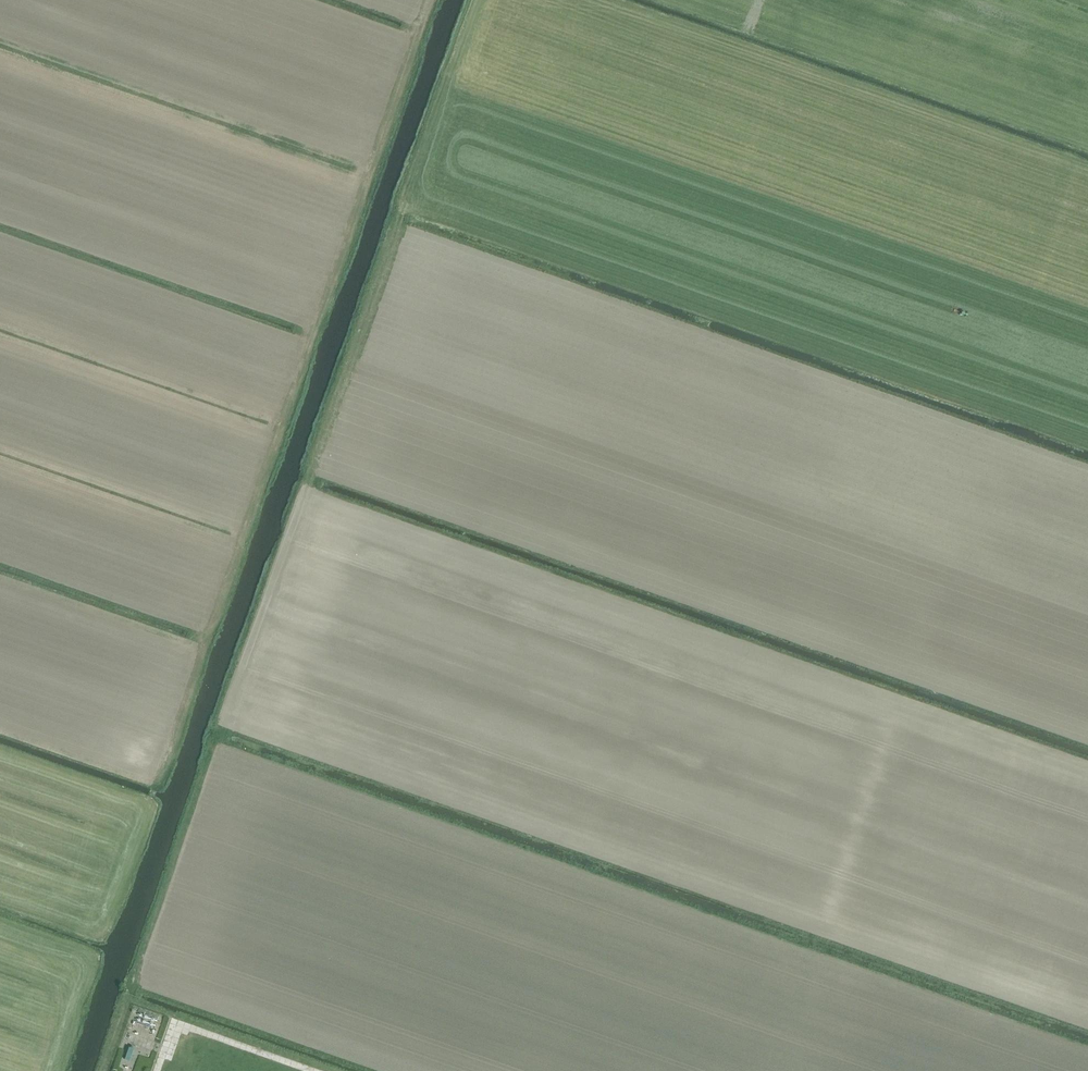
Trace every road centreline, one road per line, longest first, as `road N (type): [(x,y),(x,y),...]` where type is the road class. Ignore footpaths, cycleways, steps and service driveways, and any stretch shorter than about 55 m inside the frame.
road 1 (track): [(159,770),(427,0)]
road 2 (track): [(158,1070),(173,1029),(188,1028),(312,1070)]

